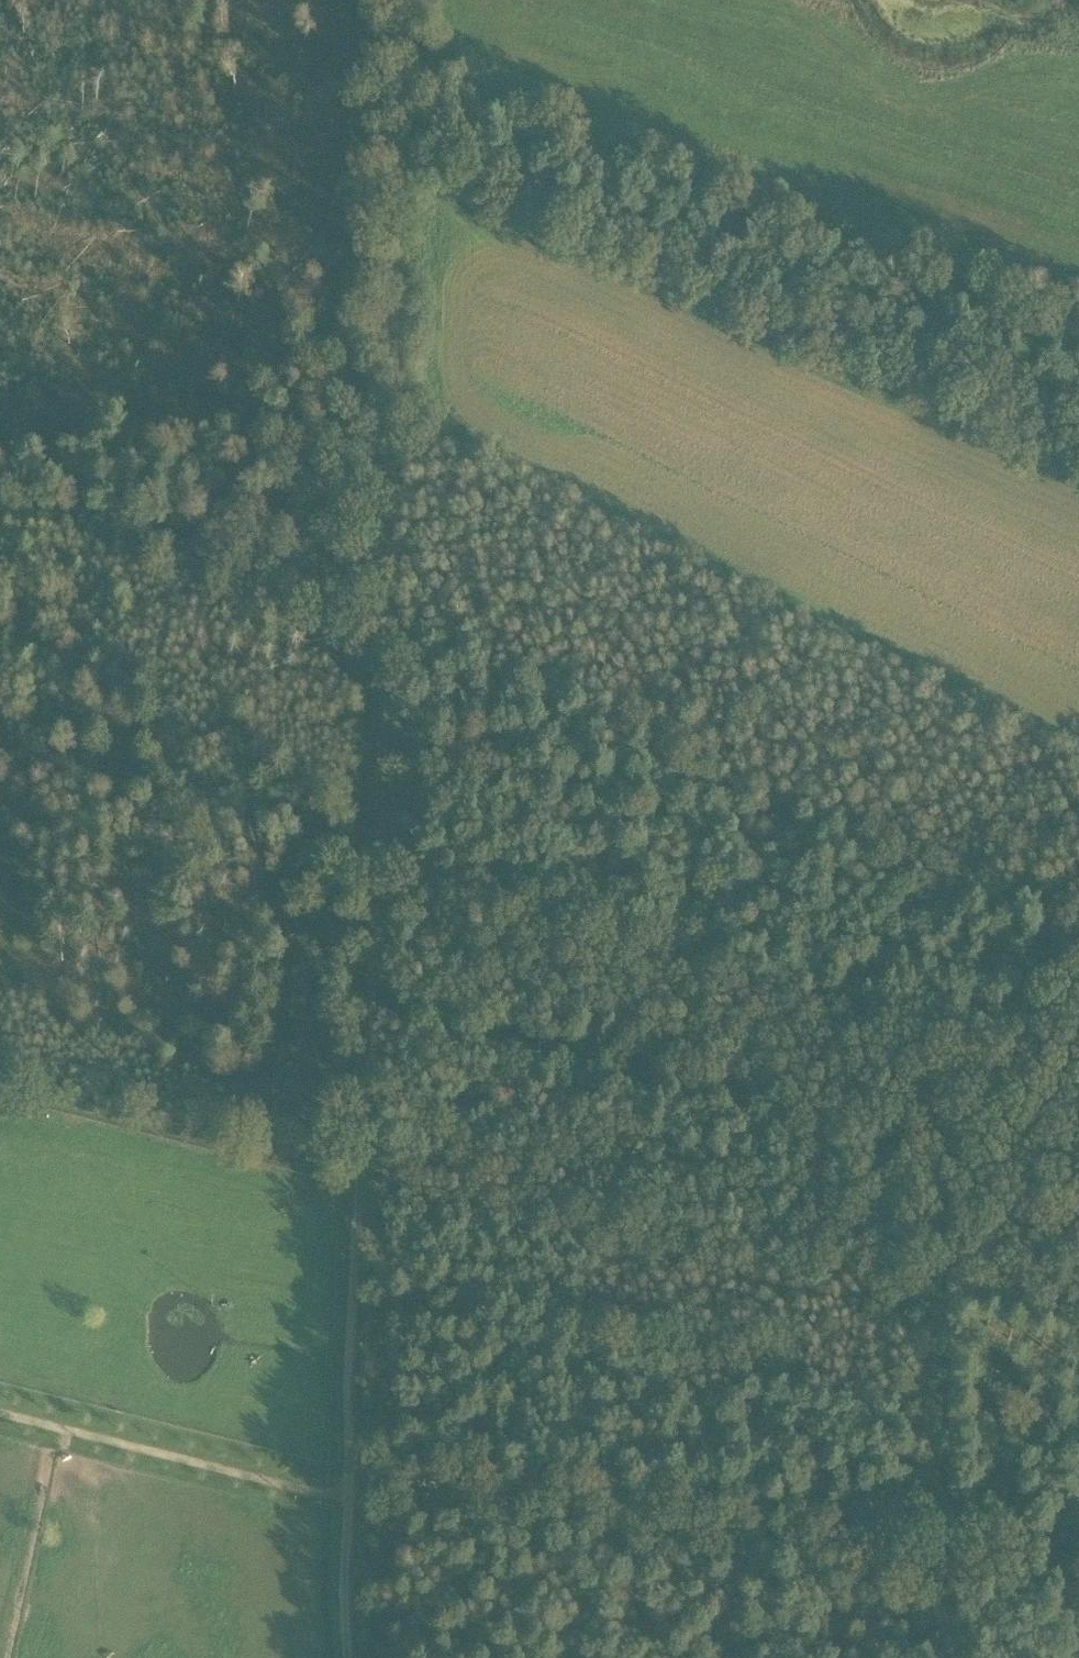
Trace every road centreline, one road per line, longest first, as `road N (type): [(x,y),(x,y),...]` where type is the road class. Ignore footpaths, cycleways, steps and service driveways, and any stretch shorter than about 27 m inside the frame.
road 1 (track): [(399,0),(363,1140),(347,1414),(347,1657)]
road 2 (track): [(0,1414),(349,1497)]

